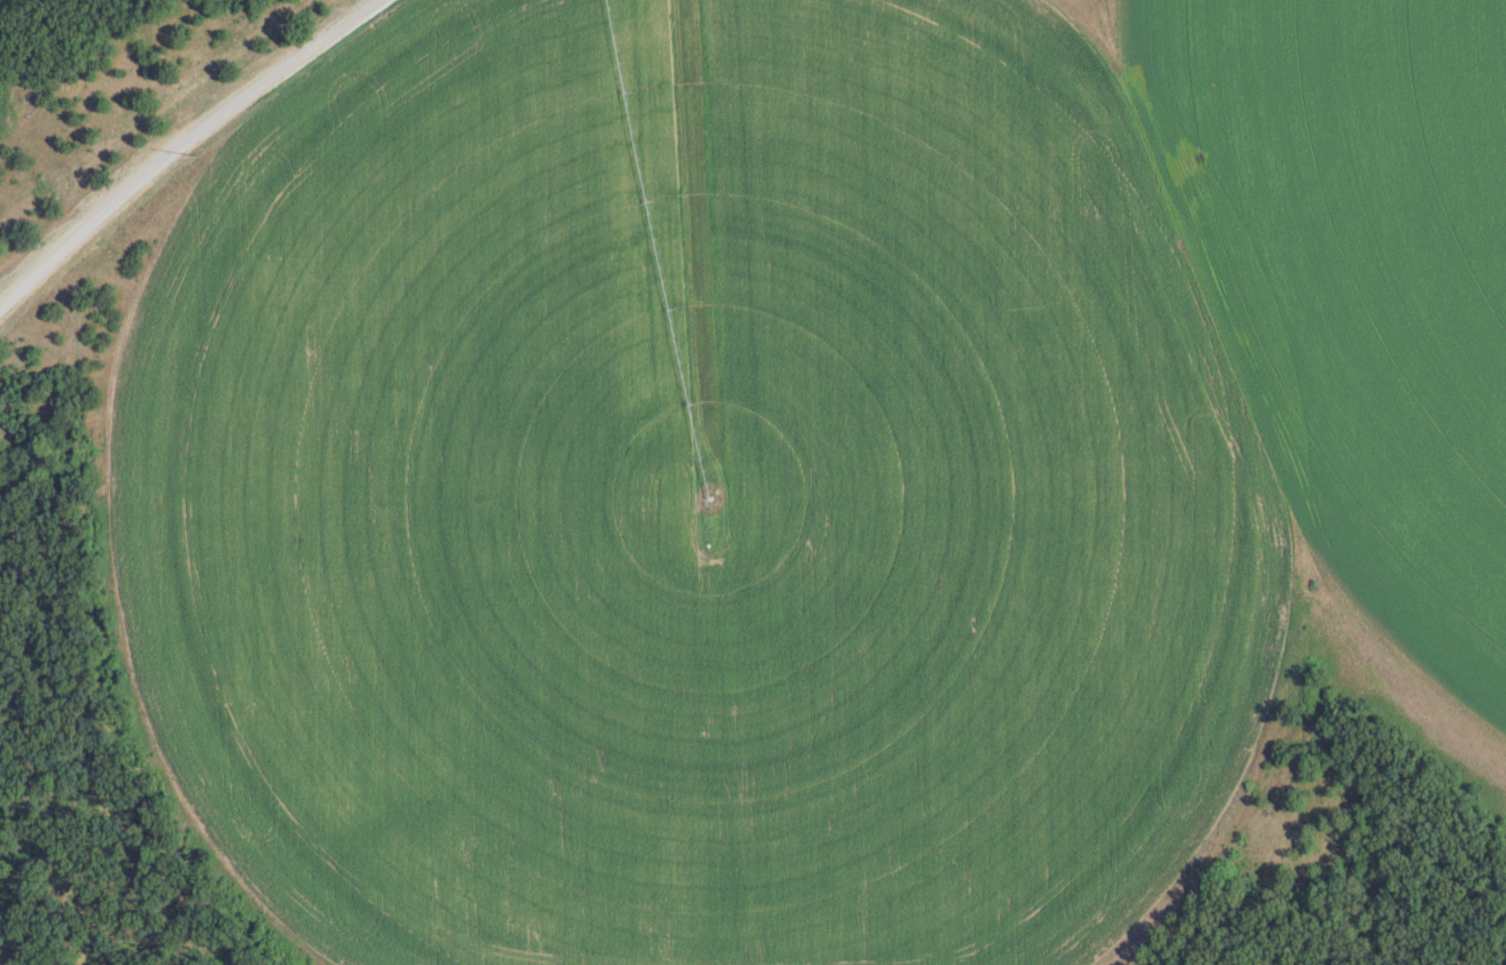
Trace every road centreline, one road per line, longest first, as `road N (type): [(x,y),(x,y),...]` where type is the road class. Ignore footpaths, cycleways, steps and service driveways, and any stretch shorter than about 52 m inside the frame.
road 1 (residential): [(377,0),(224,110),(0,308)]

